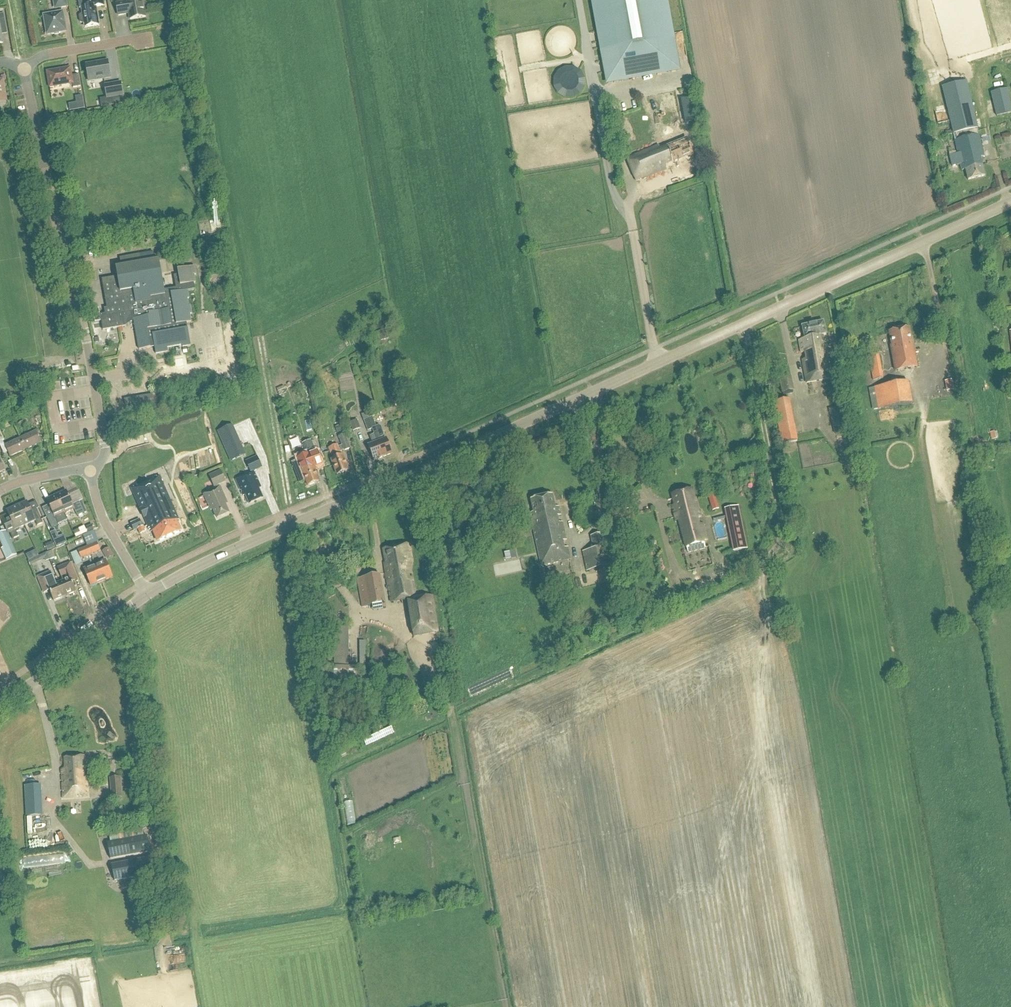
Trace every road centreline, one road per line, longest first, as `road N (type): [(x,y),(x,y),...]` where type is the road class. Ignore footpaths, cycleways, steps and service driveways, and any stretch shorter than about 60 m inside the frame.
road 1 (tertiary): [(148,595),(1010,203)]
road 2 (unclassified): [(90,468),(105,448),(66,269)]
road 3 (residential): [(66,269),(24,68)]
road 4 (tertiary): [(0,704),(148,595)]
road 5 (unclassified): [(148,595),(104,520),(90,468)]
road 6 (residential): [(24,68),(46,56),(151,38)]

